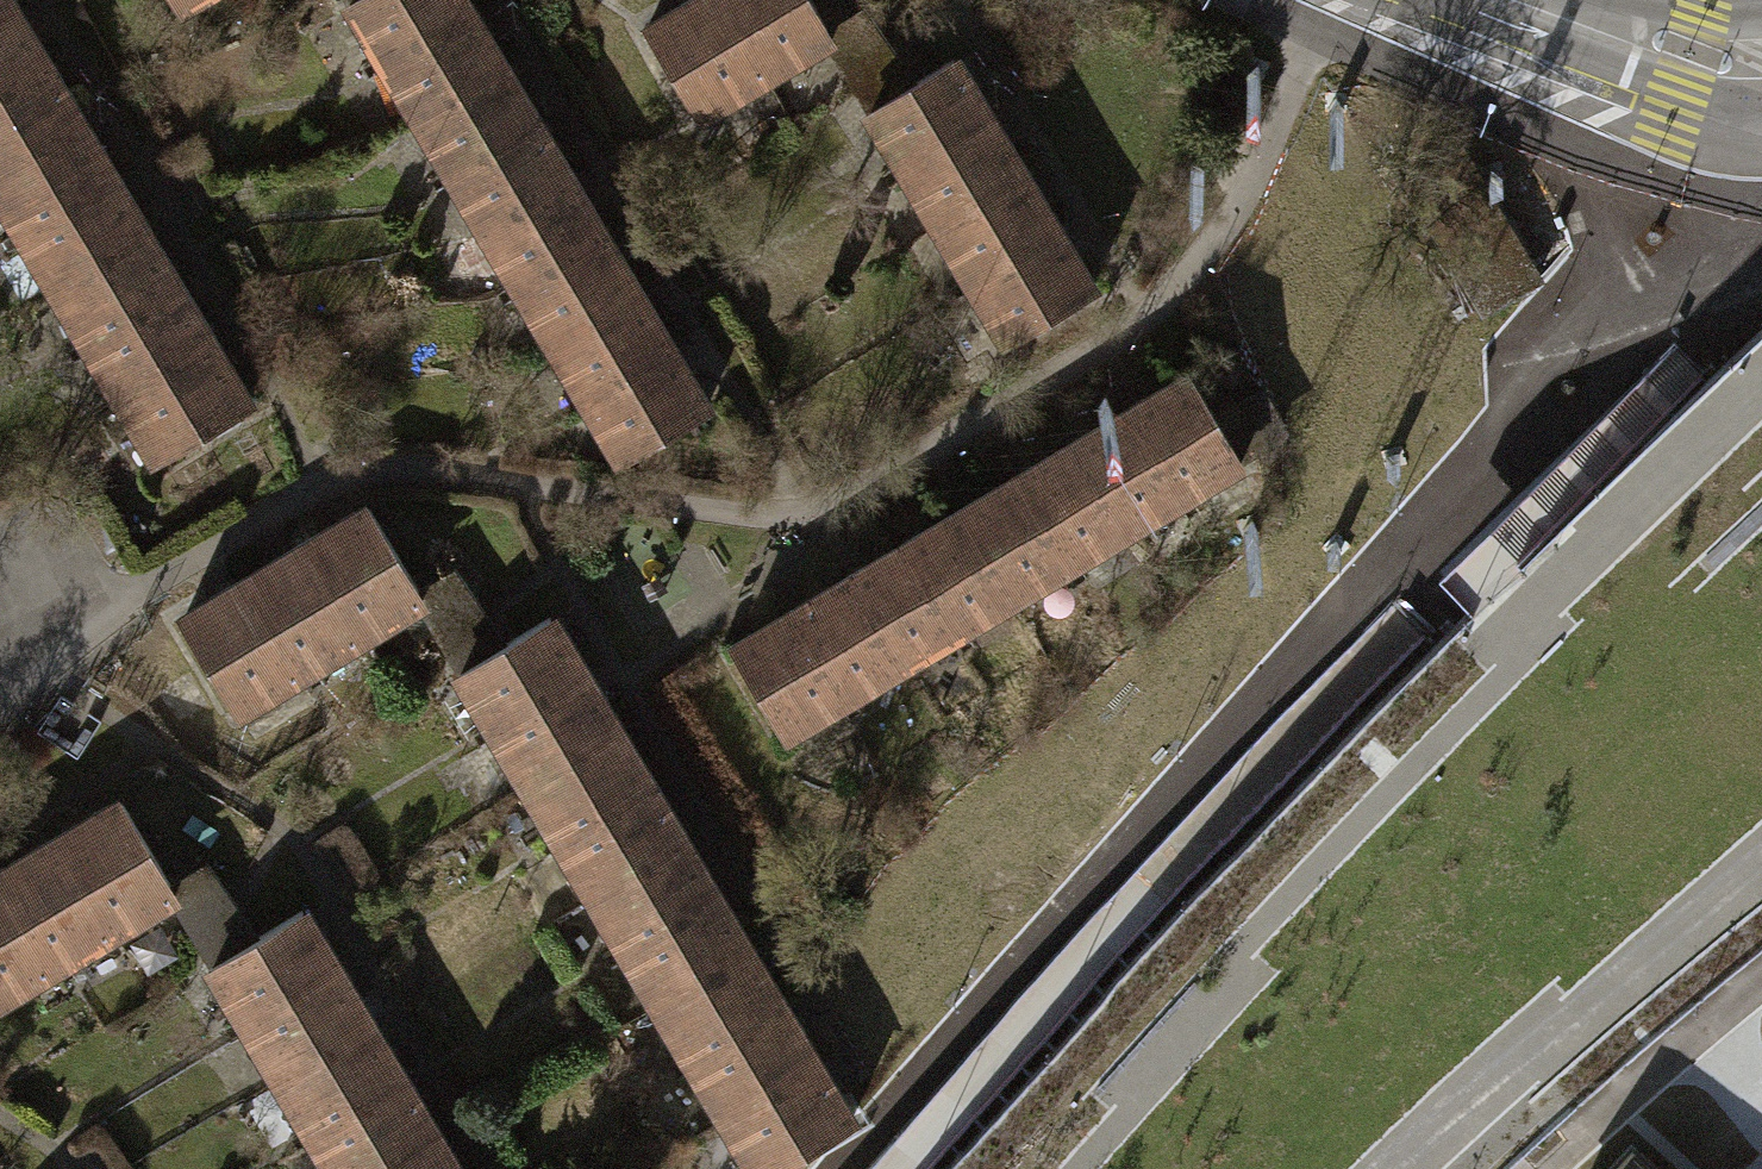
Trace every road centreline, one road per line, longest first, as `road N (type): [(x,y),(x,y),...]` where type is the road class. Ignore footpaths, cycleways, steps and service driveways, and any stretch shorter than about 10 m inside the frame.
road 1 (motorway): [(1761,459),(1264,971),(1091,1168)]
road 2 (motorway): [(1272,1168),(1524,901),(1725,715)]
road 3 (motorway): [(1410,1168),(1761,842)]
road 4 (tertiary): [(1429,0),(1440,14),(1540,62),(1761,110)]

